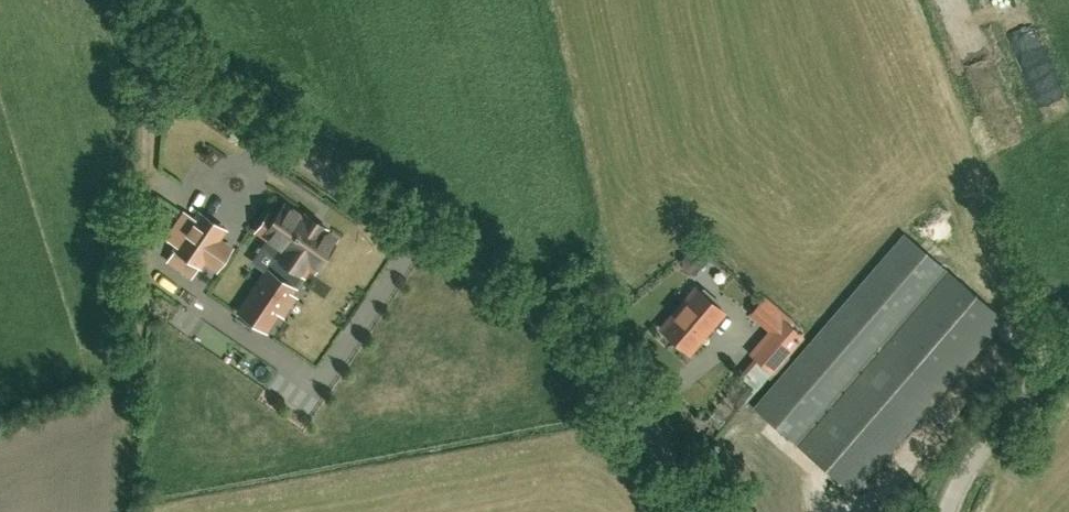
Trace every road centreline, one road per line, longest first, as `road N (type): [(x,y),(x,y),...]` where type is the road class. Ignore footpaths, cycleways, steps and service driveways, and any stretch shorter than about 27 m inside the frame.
road 1 (unclassified): [(710,511),(606,359),(557,311),(167,39),(141,0)]
road 2 (unclassified): [(945,511),(968,466),(1068,345)]

